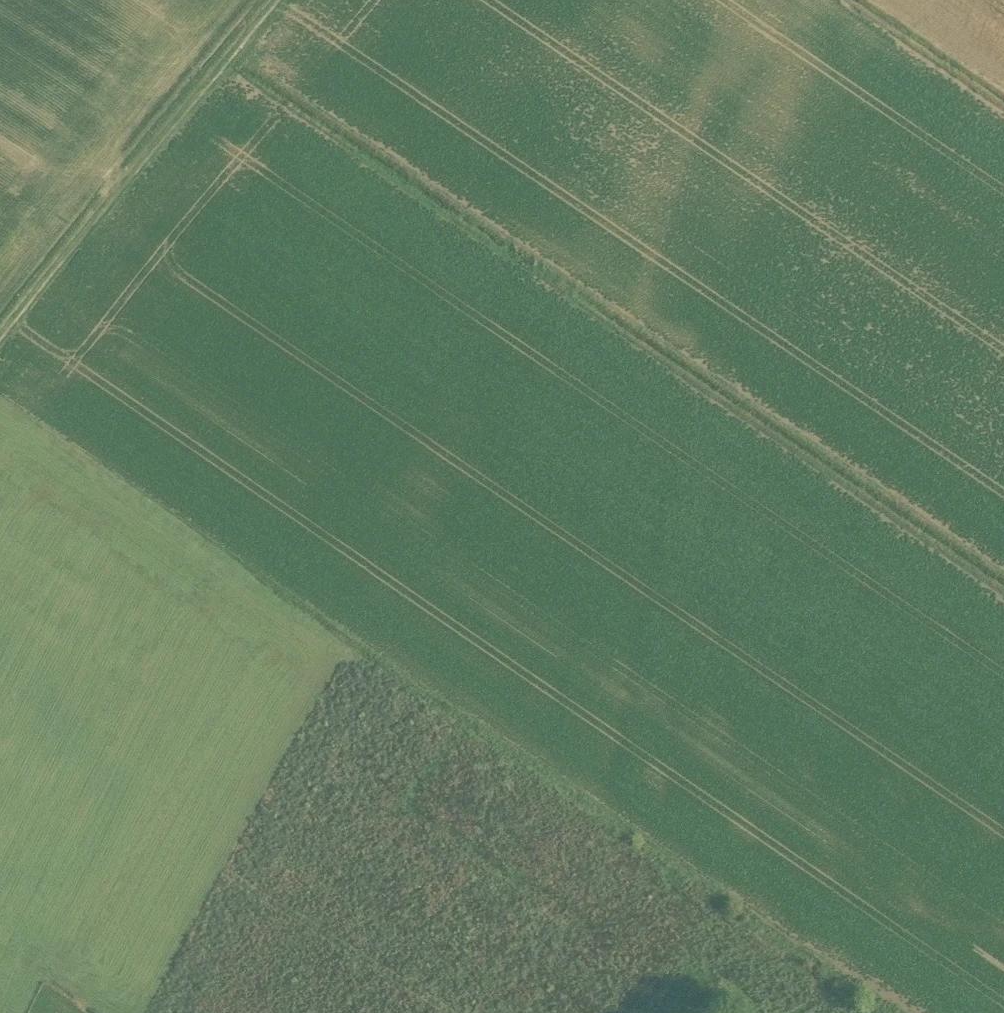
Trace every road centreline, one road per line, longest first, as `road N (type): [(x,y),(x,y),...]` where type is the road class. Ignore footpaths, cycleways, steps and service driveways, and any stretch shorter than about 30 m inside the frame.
road 1 (motorway): [(1003,224),(775,1012)]
road 2 (motorway): [(828,1012),(1003,409)]
road 3 (track): [(0,338),(274,0)]

